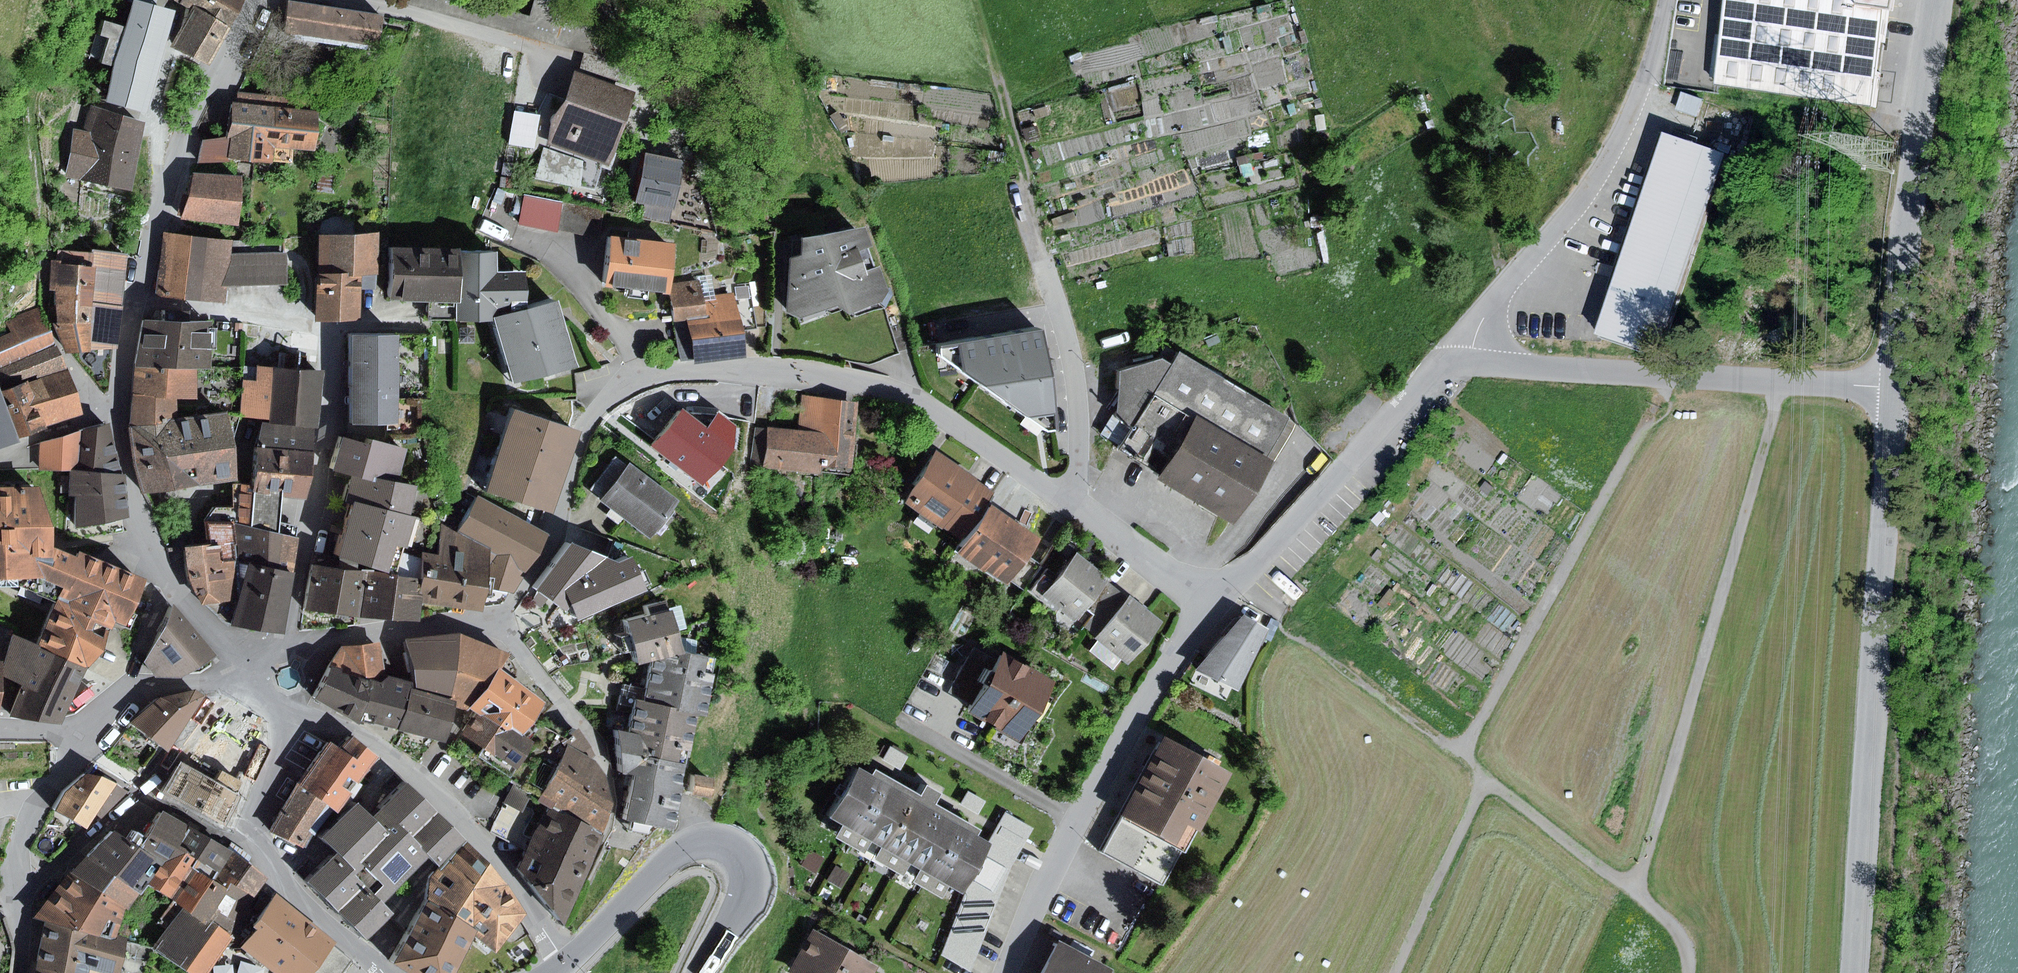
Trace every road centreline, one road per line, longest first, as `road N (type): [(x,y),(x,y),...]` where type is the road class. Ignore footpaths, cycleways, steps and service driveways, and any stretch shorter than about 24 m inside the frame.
road 1 (residential): [(498,623),(551,540),(593,413),(625,388),(675,372),(768,372),(869,388),(936,411),(1211,598)]
road 2 (residential): [(255,0),(172,169),(131,328),(118,415),(164,582)]
road 3 (unclassified): [(1861,972),(1901,389)]
road 4 (track): [(1637,894),(1784,385)]
road 5 (track): [(1487,779),(1465,758),(1677,377)]
road 6 (unclassified): [(1901,389),(1444,363)]
road 7 (residential): [(1211,598),(1081,811),(1005,972)]
road 8 (unclassified): [(1901,389),(1934,0)]
road 9 (residential): [(564,963),(504,863),(457,809),(340,722),(297,720)]
road 10 (tertiary): [(706,972),(751,883),(742,850),(721,840),(698,842),(664,864),(564,963)]
road 11 (unclassified): [(1643,96),(1584,195),(1444,363)]
road 12 (residential): [(1444,363),(1211,598)]
road 13 (track): [(1465,758),(1227,583)]
road 14 (track): [(1688,972),(1670,924),(1487,779)]
road 15 (residential): [(87,736),(39,803),(22,844),(21,972)]
road 16 (track): [(1395,972),(1487,779)]
road 17 (residential): [(498,623),(598,743),(612,791)]
road 18 (residential): [(293,643),(498,623)]
road 19 (residential): [(87,736),(129,687),(164,582)]
road 20 (track): [(999,83),(1043,252)]
road 21 (residential): [(142,788),(178,751),(222,682),(253,661)]

